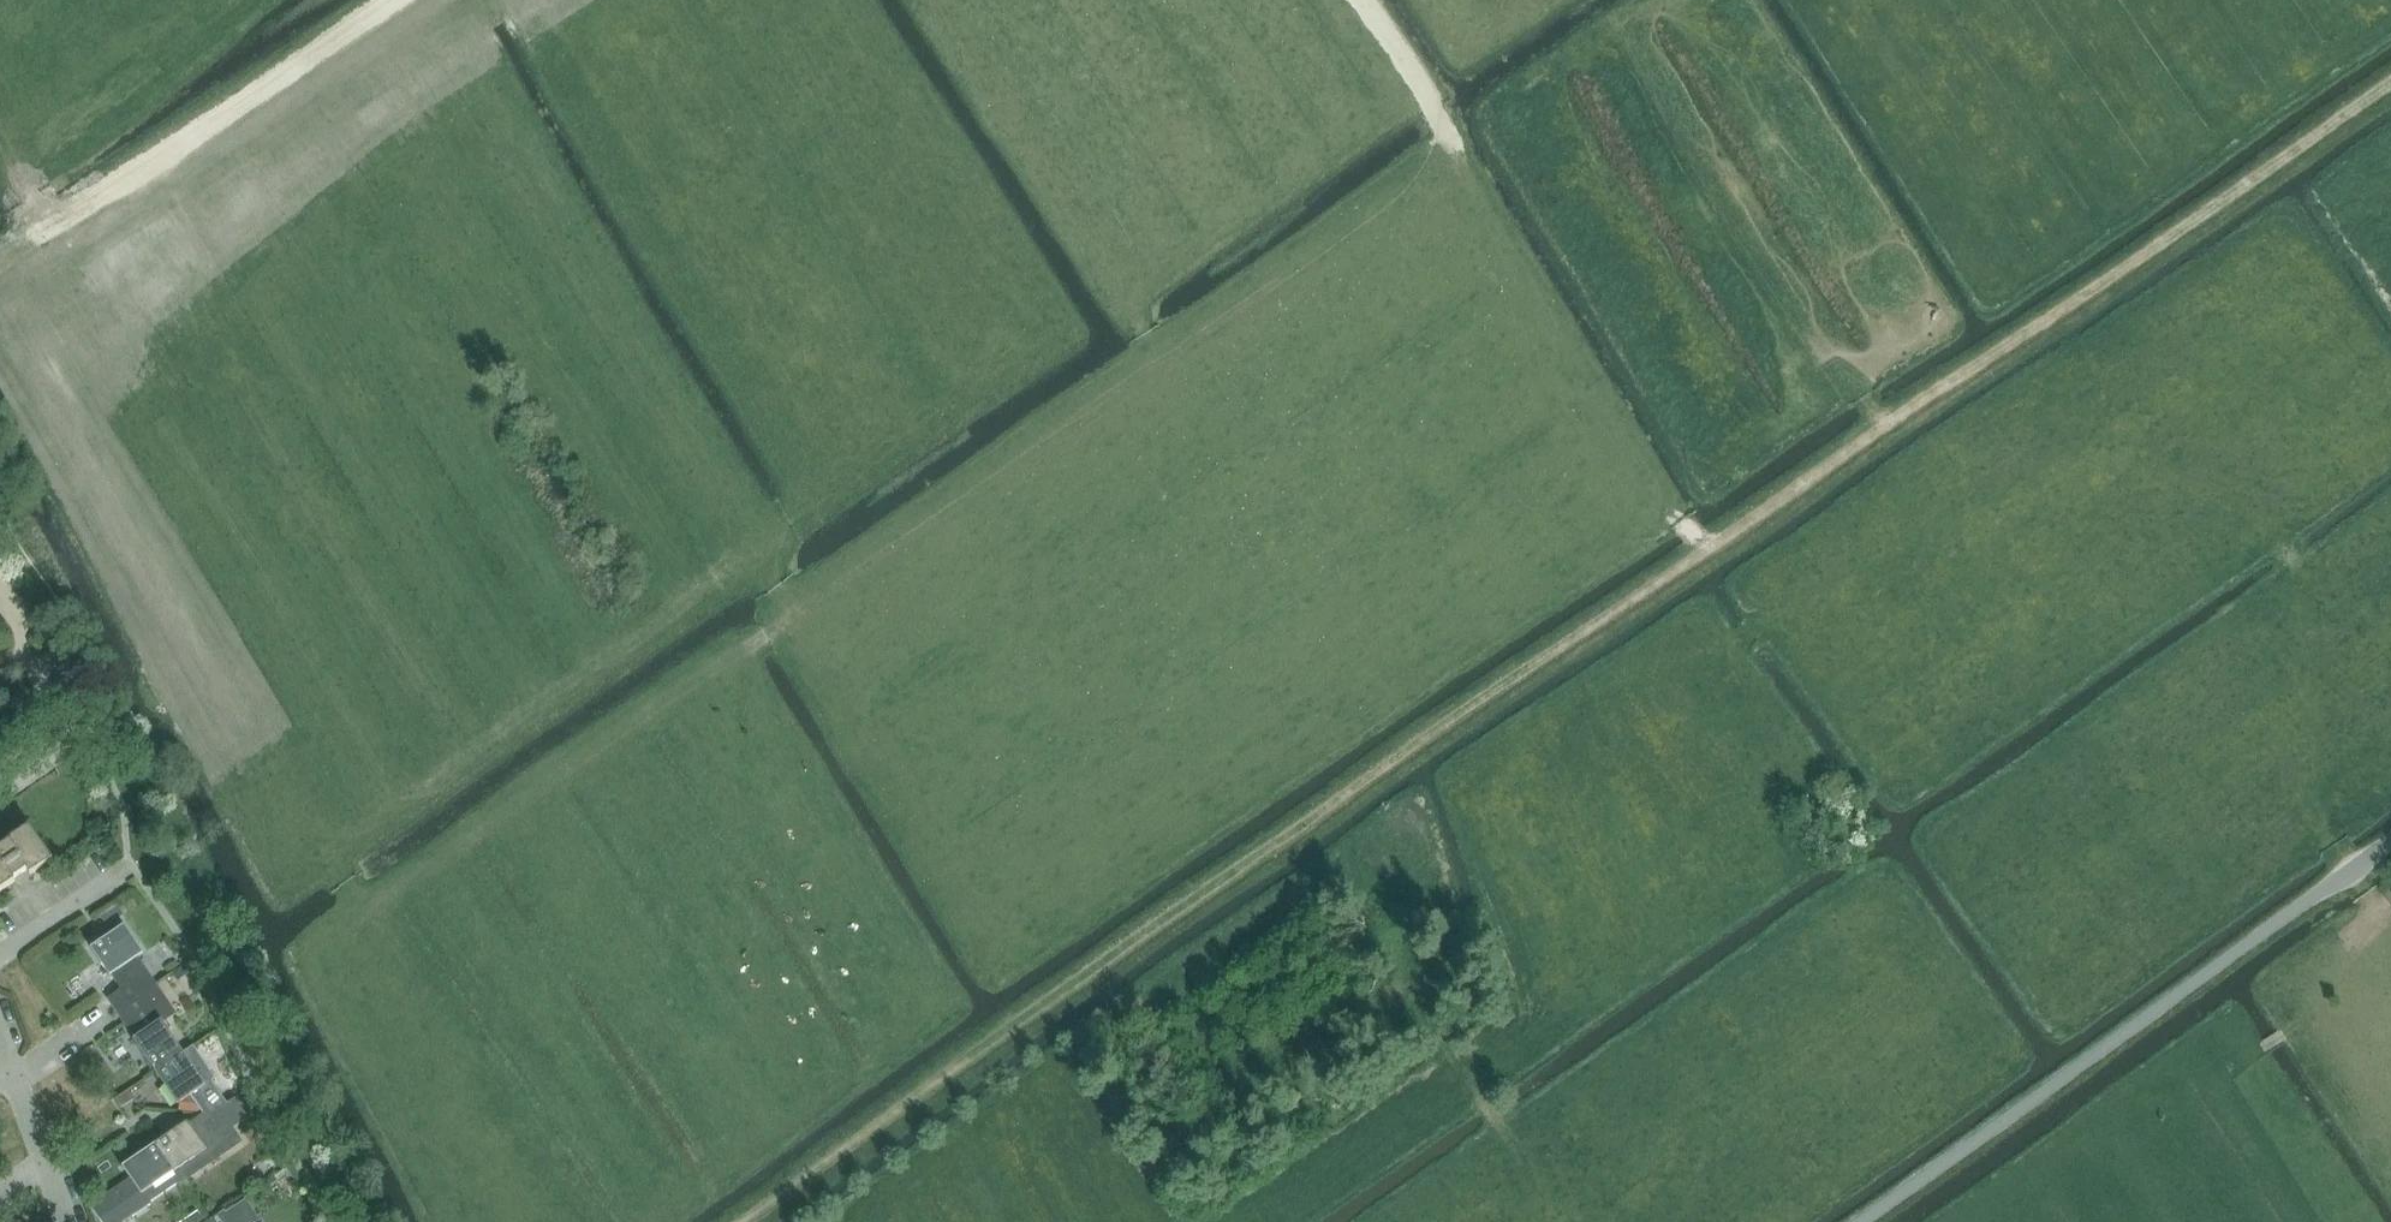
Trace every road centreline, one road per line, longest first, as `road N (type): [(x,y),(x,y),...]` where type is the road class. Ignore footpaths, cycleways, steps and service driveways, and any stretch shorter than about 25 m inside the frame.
road 1 (track): [(740,1221),(1472,706),(1885,427)]
road 2 (track): [(1365,0),(1674,516),(1707,548)]
road 3 (unclassified): [(1865,1221),(2390,843)]
road 4 (track): [(1885,427),(2390,81)]
road 5 (track): [(946,0),(1117,234),(1114,251),(1091,252),(956,48)]
road 6 (track): [(0,167),(27,209),(52,223),(388,0)]
road 7 (residential): [(0,955),(127,869)]
road 8 (residential): [(68,1221),(12,1081)]
road 9 (residential): [(0,792),(99,722)]

